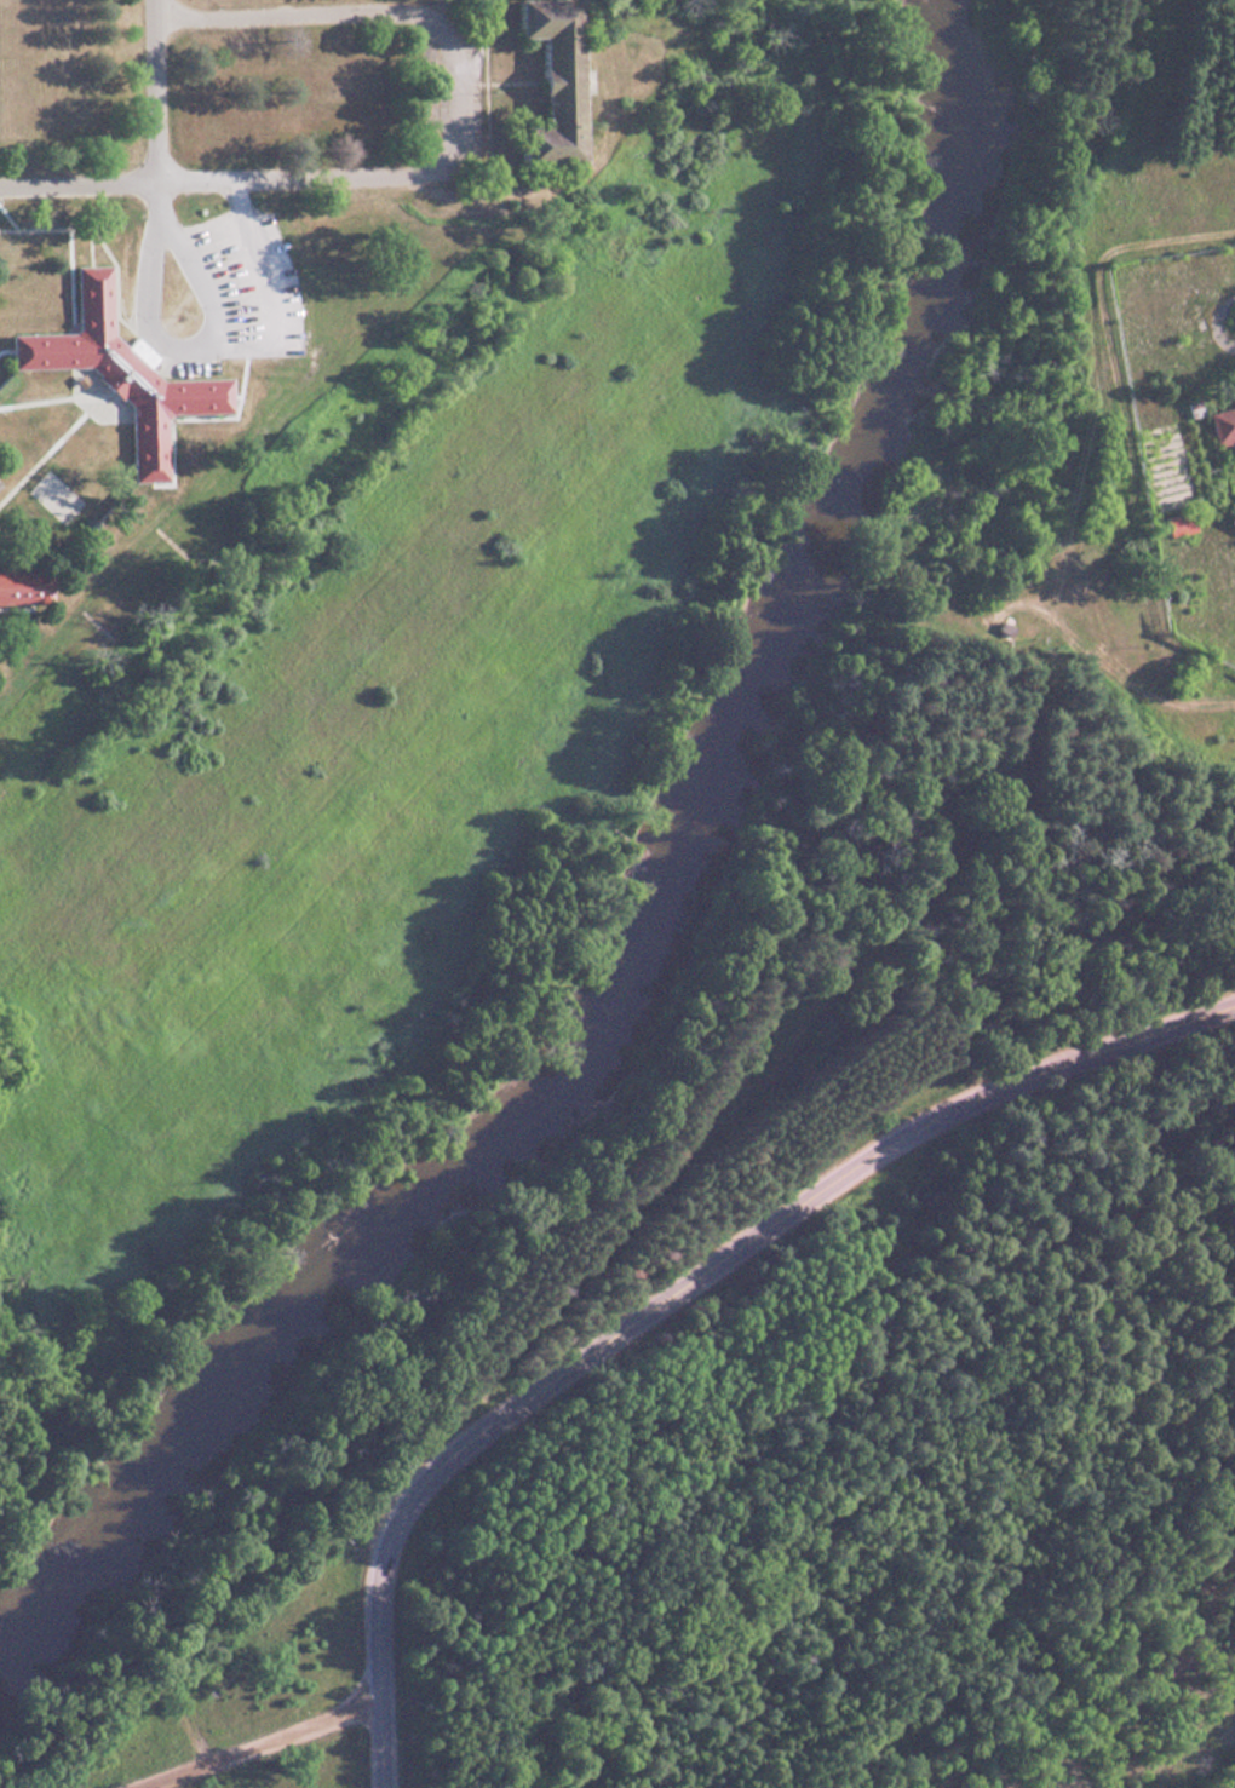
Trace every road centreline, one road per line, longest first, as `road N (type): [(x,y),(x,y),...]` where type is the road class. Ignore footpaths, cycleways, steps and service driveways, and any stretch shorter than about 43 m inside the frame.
road 1 (tertiary): [(385,1787),(384,1562),(401,1512),(430,1473),(891,1157),(1039,1086),(1234,1014)]
road 2 (residential): [(0,182),(401,173)]
road 3 (residential): [(152,1787),(383,1697)]
road 4 (residential): [(155,178),(152,0)]

